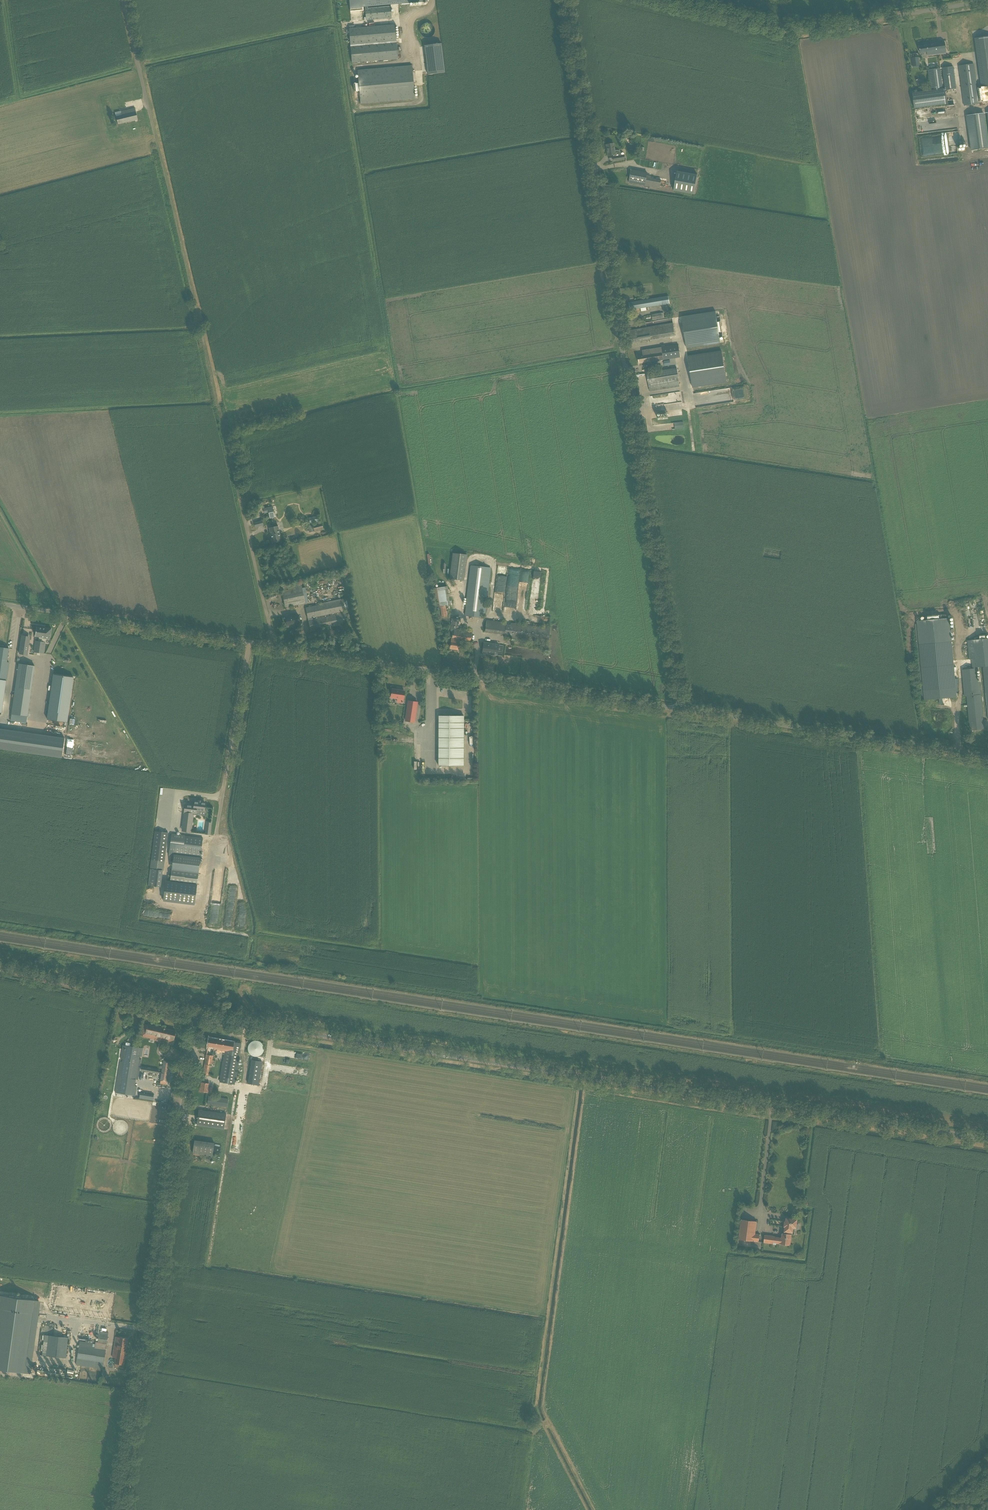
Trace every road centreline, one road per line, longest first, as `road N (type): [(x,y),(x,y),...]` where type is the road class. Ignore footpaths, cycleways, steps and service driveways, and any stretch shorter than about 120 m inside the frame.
road 1 (tertiary): [(987,1139),(195,1015)]
road 2 (unclassified): [(685,713),(565,0)]
road 3 (track): [(275,650),(124,0)]
road 4 (unclassified): [(119,1509),(195,1015)]
road 5 (unclassified): [(685,713),(250,647)]
road 6 (unclassified): [(667,0),(818,29),(987,2)]
road 7 (unclassified): [(987,758),(685,713)]
road 8 (unclassified): [(250,647),(0,605)]
road 9 (tertiary): [(195,1015),(0,969)]
road 10 (unclassified): [(225,794),(250,647)]
road 11 (track): [(201,929),(225,794)]

